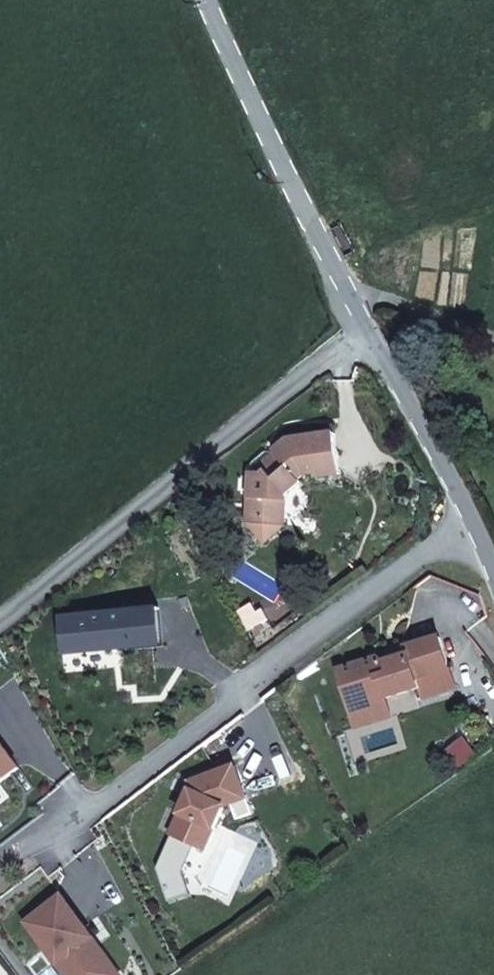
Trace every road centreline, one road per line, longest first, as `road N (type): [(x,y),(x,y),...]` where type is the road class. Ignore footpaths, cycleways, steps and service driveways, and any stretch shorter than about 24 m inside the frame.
road 1 (residential): [(468,536),(0,877)]
road 2 (unclassified): [(0,619),(356,336)]
road 3 (unclassified): [(198,0),(356,336)]
road 4 (unclassified): [(356,336),(468,536)]

